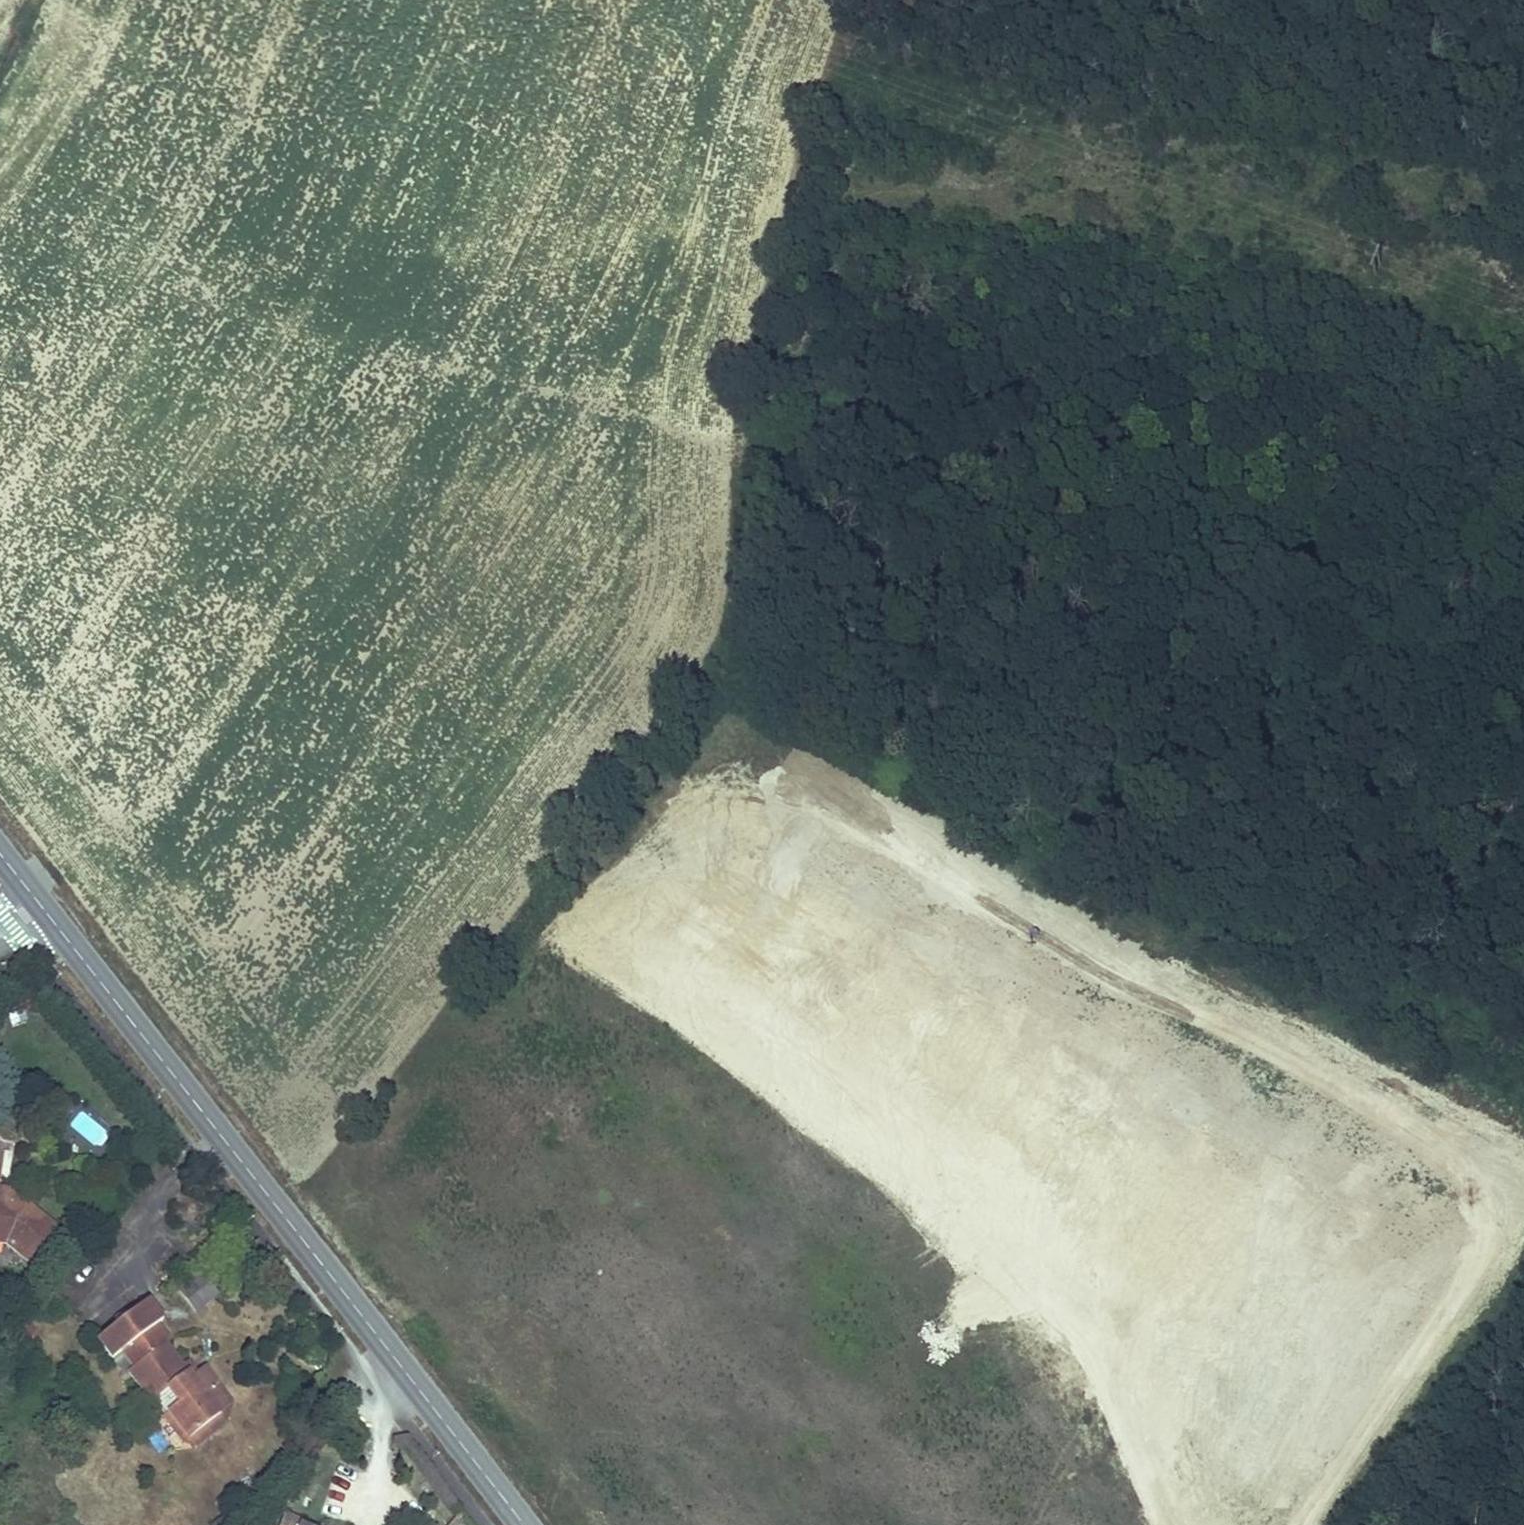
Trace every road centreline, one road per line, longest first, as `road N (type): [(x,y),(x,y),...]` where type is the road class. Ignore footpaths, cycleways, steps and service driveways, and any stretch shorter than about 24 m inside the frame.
road 1 (tertiary): [(522,1524),(38,903)]

